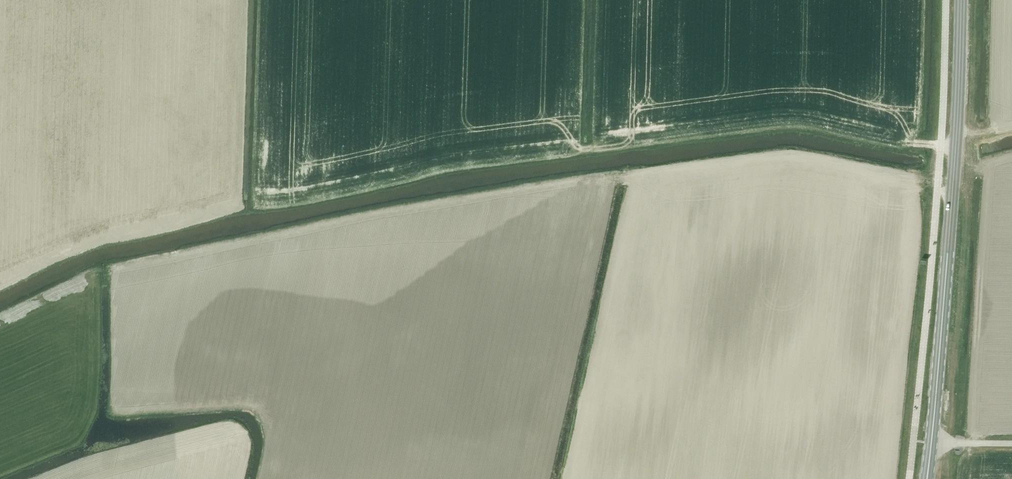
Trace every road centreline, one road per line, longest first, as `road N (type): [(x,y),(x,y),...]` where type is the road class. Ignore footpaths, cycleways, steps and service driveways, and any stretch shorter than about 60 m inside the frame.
road 1 (primary): [(927,478),(962,0)]

